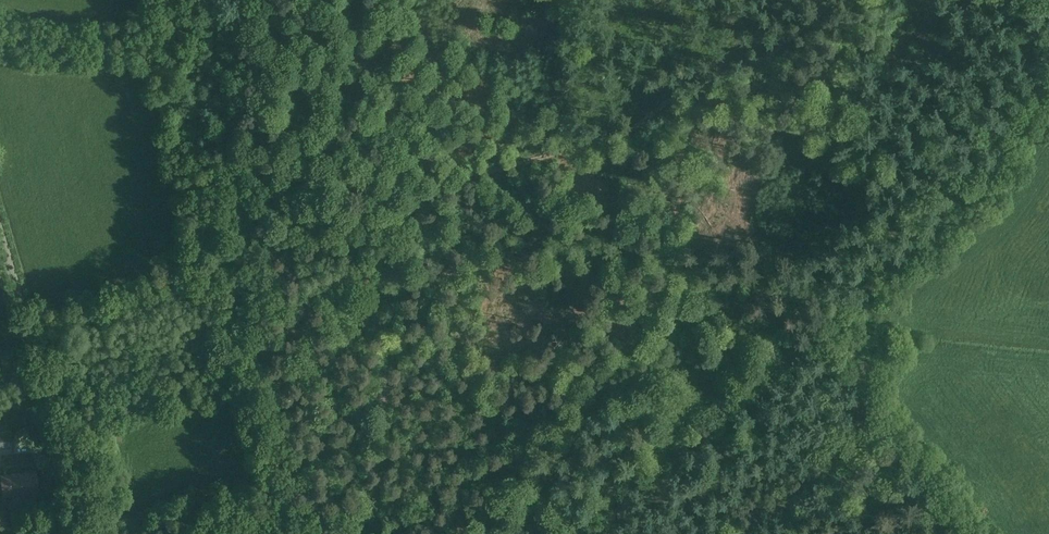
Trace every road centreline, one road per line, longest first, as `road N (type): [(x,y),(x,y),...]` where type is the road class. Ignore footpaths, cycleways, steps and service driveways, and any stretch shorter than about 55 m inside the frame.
road 1 (unclassified): [(557,533),(843,313),(980,175),(1048,67)]
road 2 (track): [(356,533),(379,451),(384,379),(361,248),(358,165),(304,63),(285,0)]
road 3 (track): [(356,210),(627,134),(666,103),(777,49),(833,0)]
road 4 (tertiary): [(73,533),(59,445),(0,225)]

